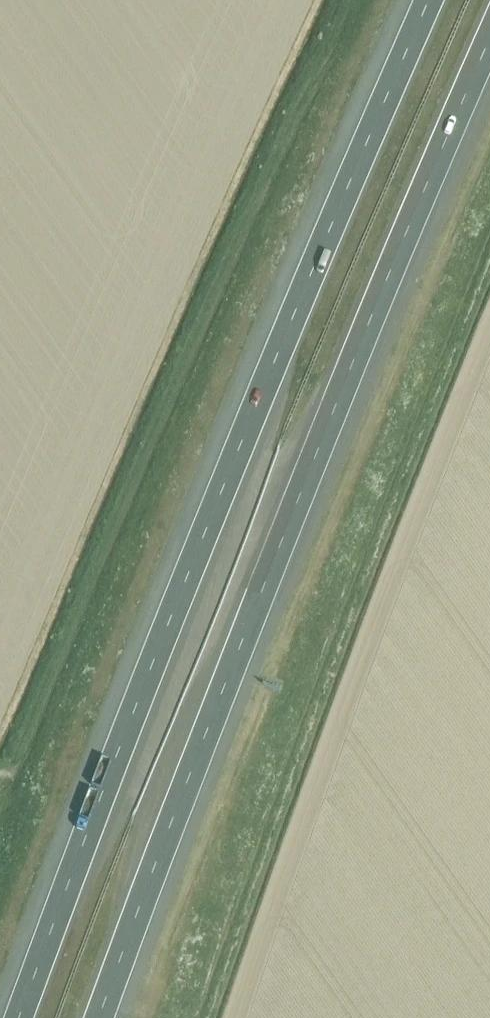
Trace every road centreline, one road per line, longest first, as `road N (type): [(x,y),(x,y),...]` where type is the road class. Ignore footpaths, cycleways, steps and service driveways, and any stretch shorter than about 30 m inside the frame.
road 1 (motorway): [(429,0),(199,543),(18,1017)]
road 2 (motorway): [(98,1017),(348,376),(489,41)]

